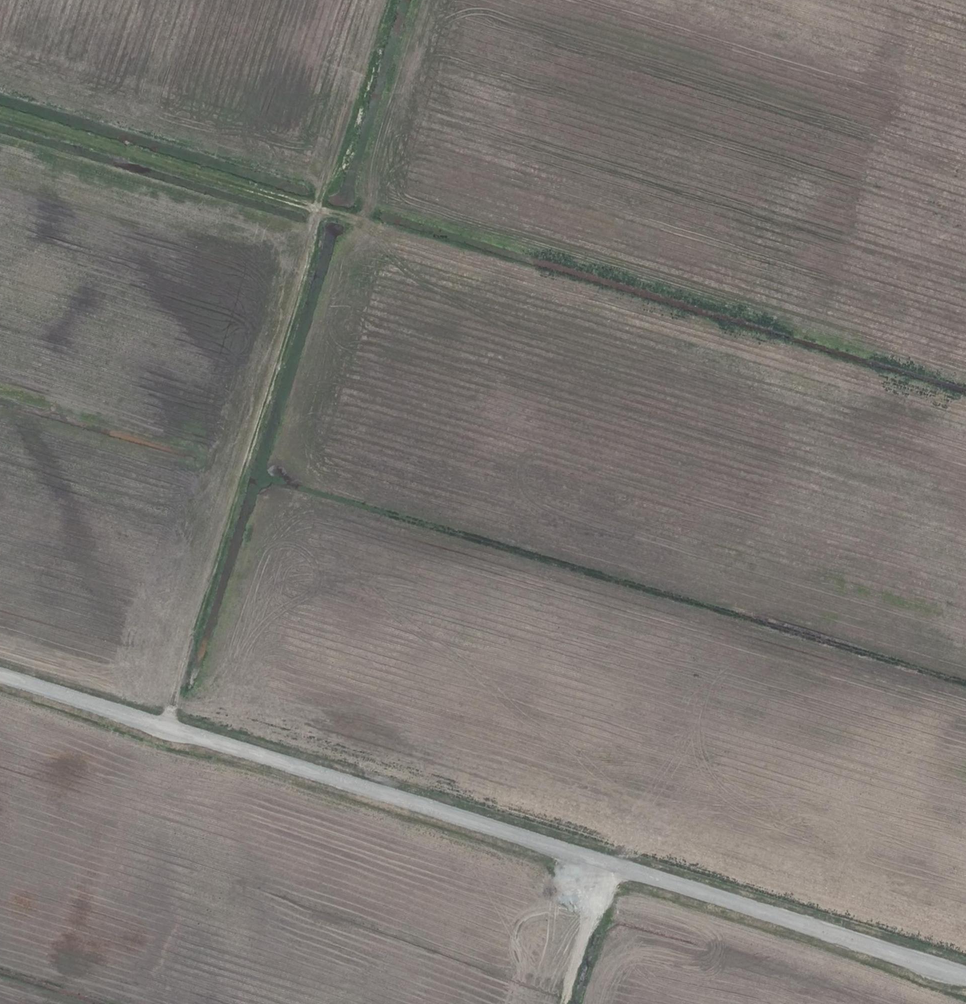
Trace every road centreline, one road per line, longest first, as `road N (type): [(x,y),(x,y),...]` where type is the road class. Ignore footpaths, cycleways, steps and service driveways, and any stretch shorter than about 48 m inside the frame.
road 1 (track): [(965,976),(0,676)]
road 2 (track): [(0,113),(366,224)]

